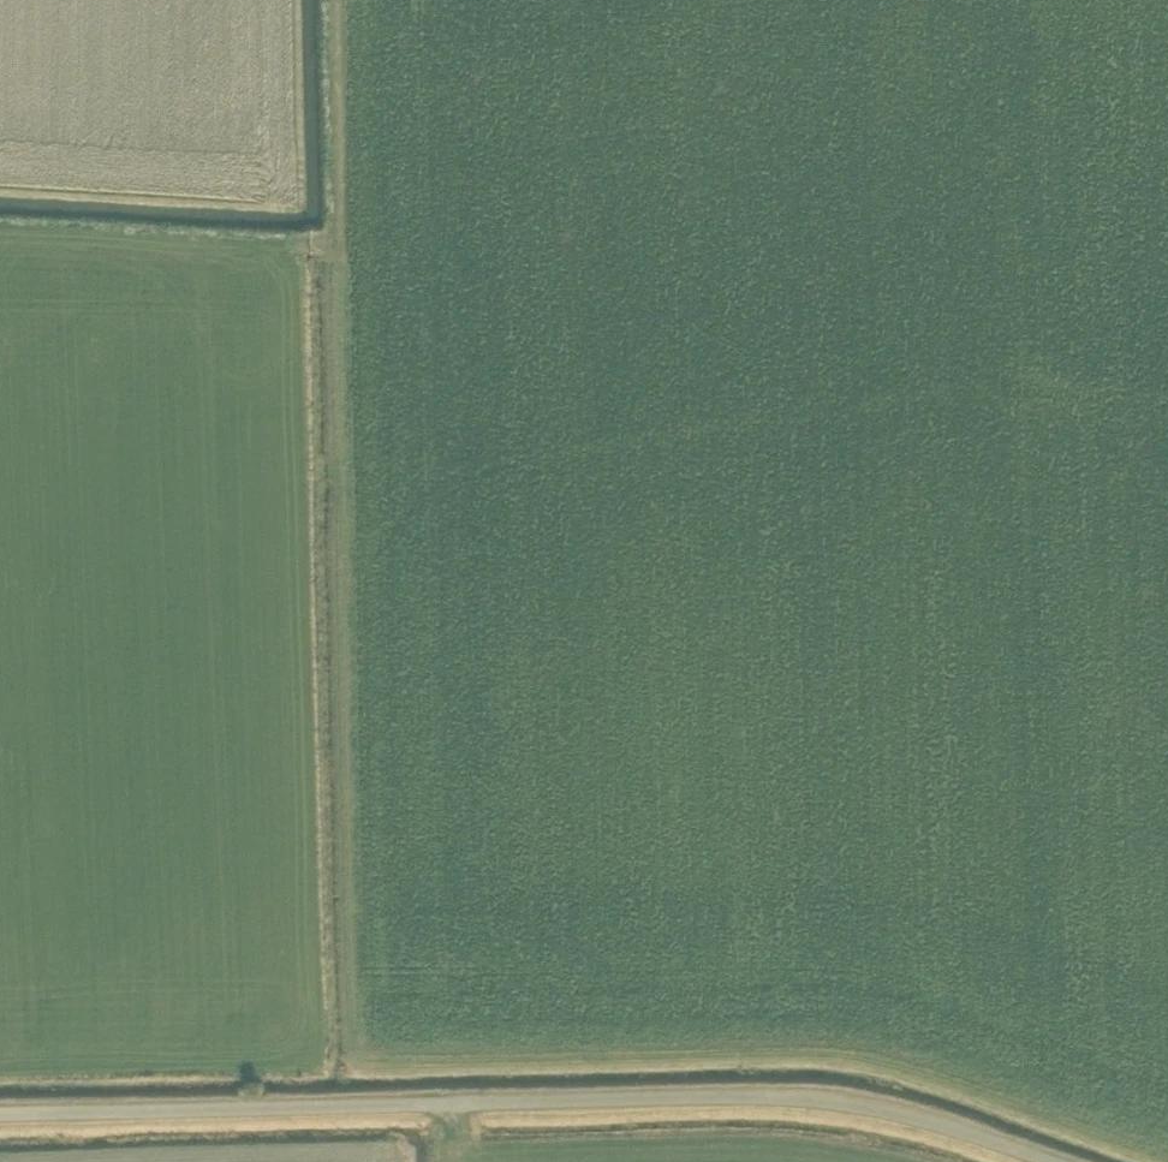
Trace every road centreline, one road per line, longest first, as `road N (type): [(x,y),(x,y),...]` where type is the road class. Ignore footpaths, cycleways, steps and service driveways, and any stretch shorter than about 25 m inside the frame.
road 1 (unclassified): [(0,1114),(800,1099),(907,1116),(1057,1161)]

